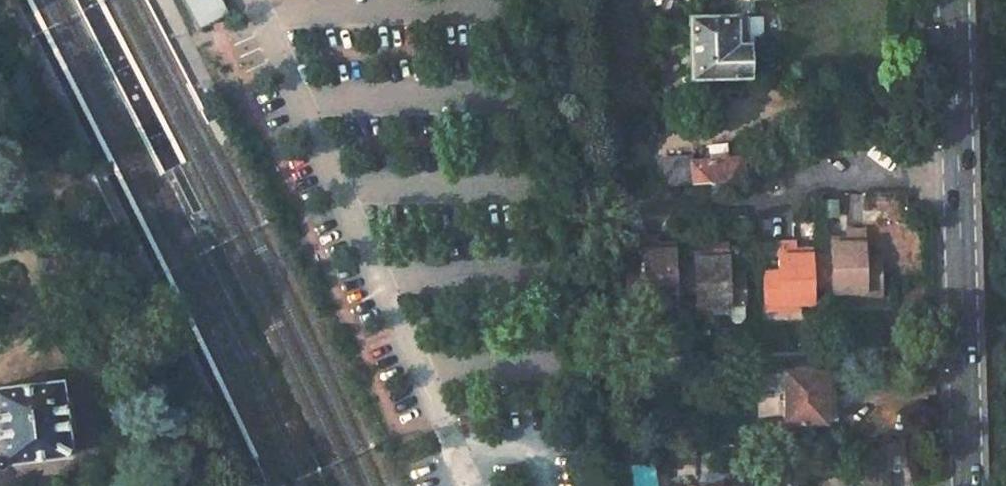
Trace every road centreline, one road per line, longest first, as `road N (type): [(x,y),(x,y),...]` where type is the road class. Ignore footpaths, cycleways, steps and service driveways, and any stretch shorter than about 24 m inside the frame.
road 1 (primary): [(966,485),(952,0)]

